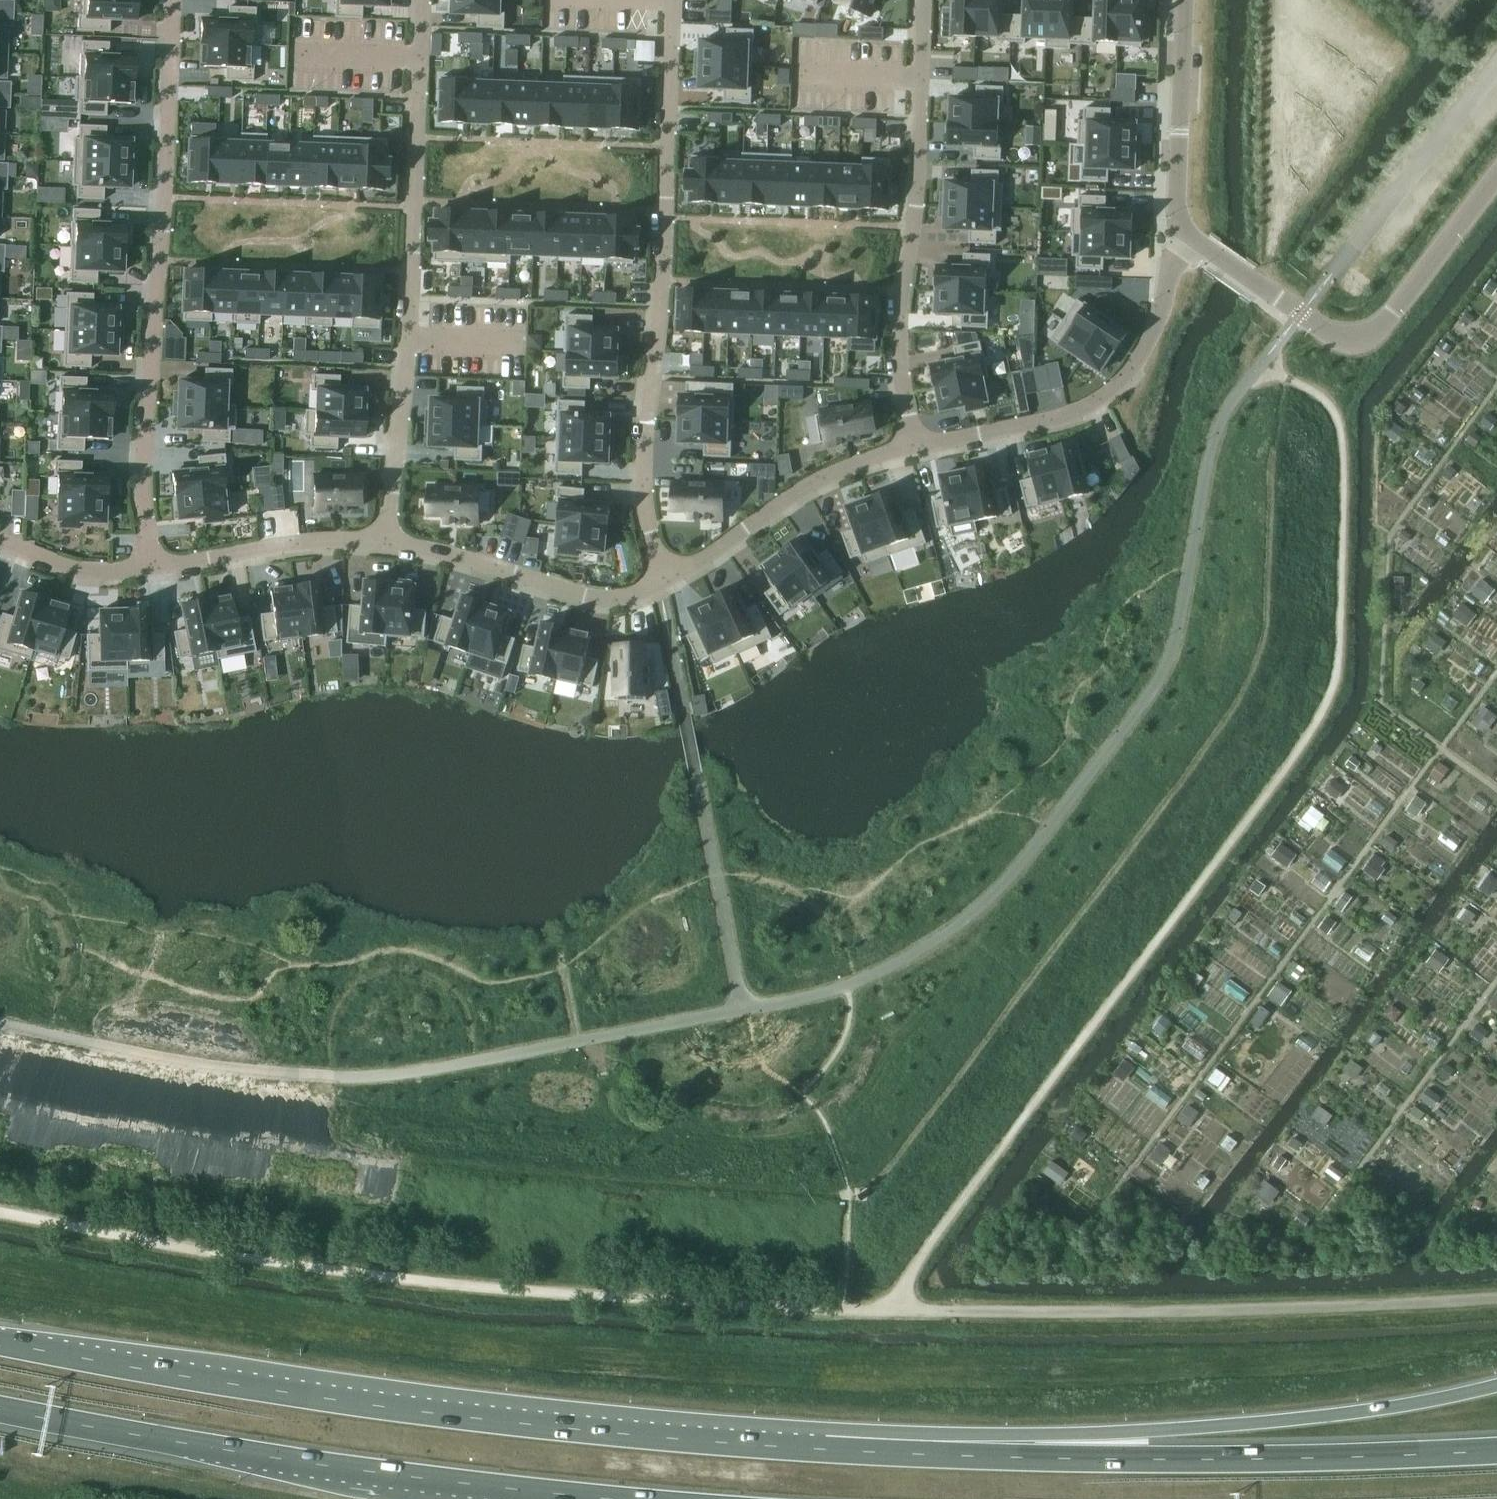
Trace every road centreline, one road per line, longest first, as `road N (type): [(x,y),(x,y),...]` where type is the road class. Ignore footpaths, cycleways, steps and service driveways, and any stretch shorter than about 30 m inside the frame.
road 1 (track): [(0,1212),(179,1247),(418,1280),(845,1310),(1142,1314),(1496,1297)]
road 2 (trunk): [(826,1451),(360,1404),(0,1340)]
road 3 (trunk): [(1496,1388),(1286,1422),(938,1432),(826,1451)]
road 4 (trunk): [(1496,1450),(1078,1461),(826,1451)]
road 5 (trunk): [(0,1407),(339,1471),(610,1498)]
road 6 (residential): [(665,583),(648,503),(647,449),(674,0)]
road 7 (residential): [(154,568),(143,452),(171,0)]
road 8 (residential): [(1189,234),(1335,338),(1358,341),(1396,311),(1496,173)]
road 9 (residential): [(1189,234),(1159,290),(1137,374),(1078,403),(914,447)]
road 10 (residential): [(921,79),(916,206),(899,319),(914,447)]
road 11 (residential): [(665,583),(634,597),(600,599),(385,539)]
road 12 (residential): [(914,447),(844,471),(665,583)]
road 13 (residential): [(409,340),(418,58)]
road 14 (residential): [(1184,0),(1180,132),(1168,206),(1189,234)]
road 15 (residential): [(385,539),(321,539),(154,568)]
road 16 (residential): [(385,539),(409,340)]
road 17 (residential): [(154,568),(102,573),(0,542)]
road 18 (residential): [(291,54),(418,58)]
road 19 (residential): [(797,76),(921,79)]

